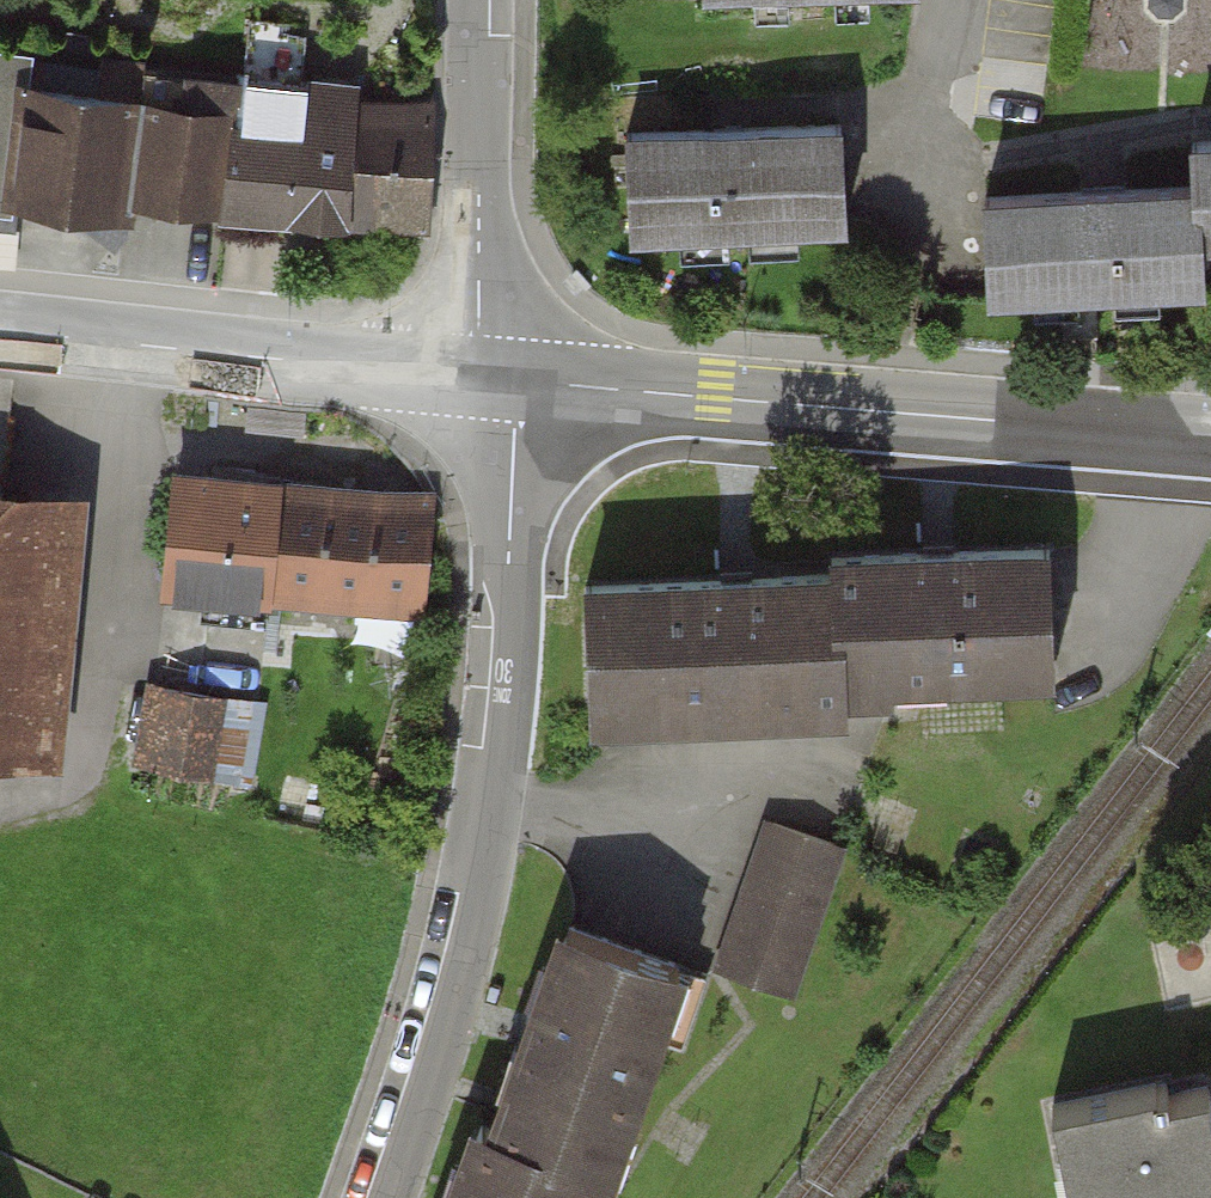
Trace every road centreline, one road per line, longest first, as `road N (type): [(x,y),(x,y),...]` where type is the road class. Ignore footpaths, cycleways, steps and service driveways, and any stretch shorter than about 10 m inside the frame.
road 1 (residential): [(381,1197),(462,957),(509,677),(514,424),(495,378)]
road 2 (tertiary): [(495,378),(1210,436)]
road 3 (tertiary): [(0,328),(495,378)]
road 4 (residential): [(495,378),(480,337),(482,0)]
road 5 (residential): [(943,0),(917,242)]

